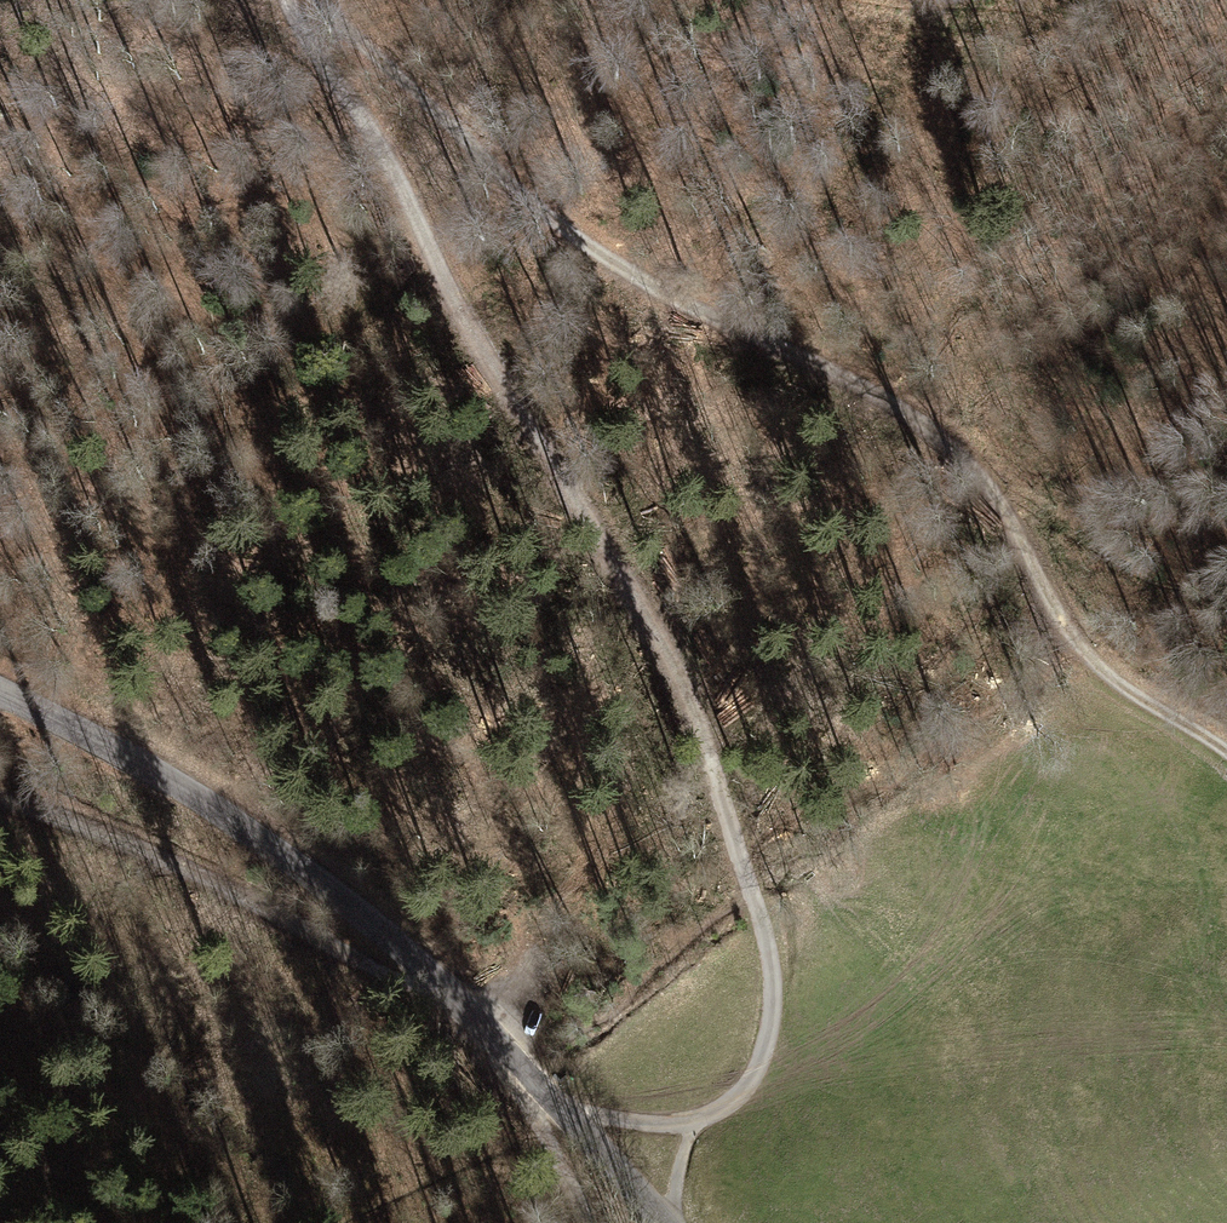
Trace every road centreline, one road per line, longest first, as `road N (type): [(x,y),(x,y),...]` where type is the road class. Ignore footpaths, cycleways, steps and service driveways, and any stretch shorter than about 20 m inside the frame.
road 1 (track): [(692,1124),(752,1078),(772,1010),(771,968),(697,725),(640,601),(521,420),(364,122),(298,31),(287,0)]
road 2 (track): [(324,0),(574,237),(754,338),(857,384),(960,455),(1006,515),(1052,609),(1083,651),(1118,684),(1226,753)]
road 3 (unclassified): [(0,690),(179,786),(338,895),(433,978),(662,1222)]
road 4 (track): [(0,797),(210,880),(372,968),(433,978)]
road 5 (track): [(875,0),(1015,12),(1110,59),(1226,189)]
road 6 (track): [(591,1222),(536,1120),(550,1099),(651,1125),(692,1124)]
road 7 (track): [(986,484),(1158,586),(1226,589)]

